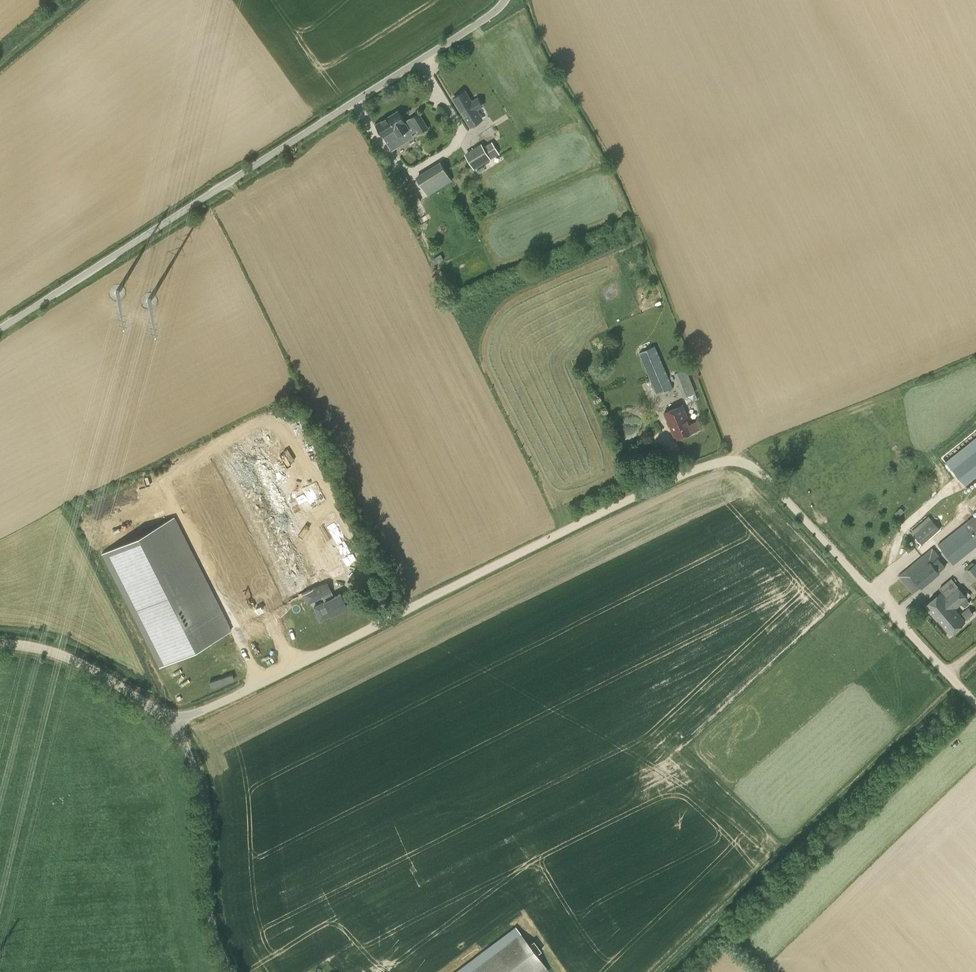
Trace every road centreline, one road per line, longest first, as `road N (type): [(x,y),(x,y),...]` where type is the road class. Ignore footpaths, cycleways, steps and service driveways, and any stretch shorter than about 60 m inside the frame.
road 1 (unclassified): [(975,703),(765,476),(726,462),(573,527),(171,723)]
road 2 (unclassified): [(0,332),(508,0)]
road 3 (unclassified): [(231,971),(213,927),(199,786),(171,723)]
road 4 (unclassified): [(171,723),(49,653),(0,646)]

